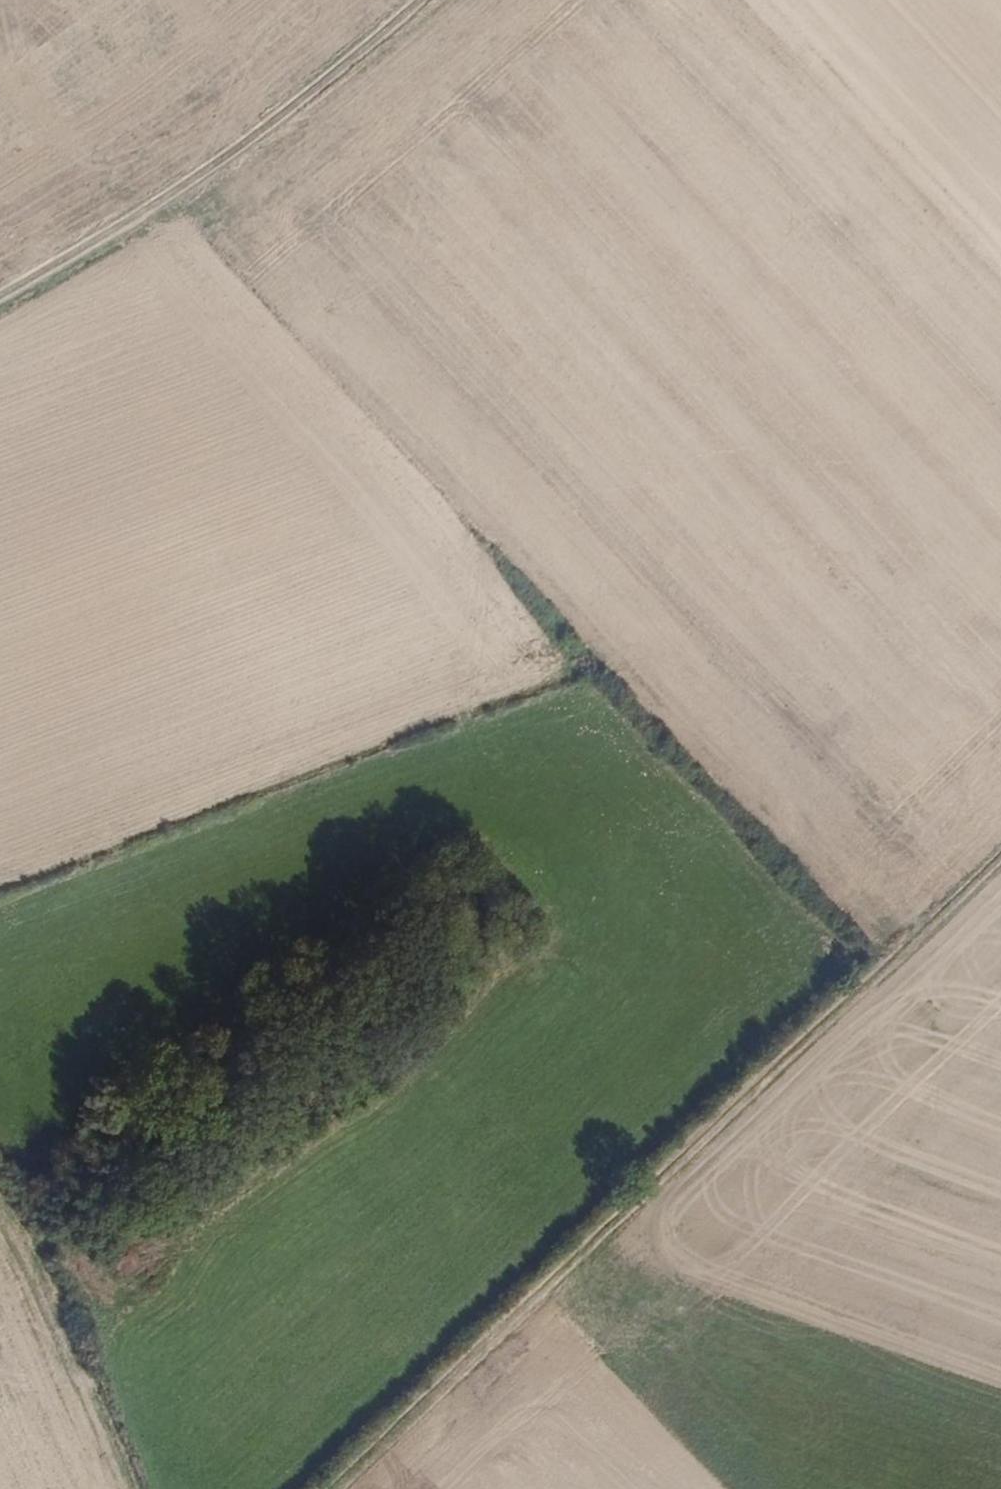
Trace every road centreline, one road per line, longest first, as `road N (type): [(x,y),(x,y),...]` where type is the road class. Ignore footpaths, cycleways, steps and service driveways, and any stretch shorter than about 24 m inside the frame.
road 1 (track): [(439,0),(275,135),(112,247),(0,307)]

